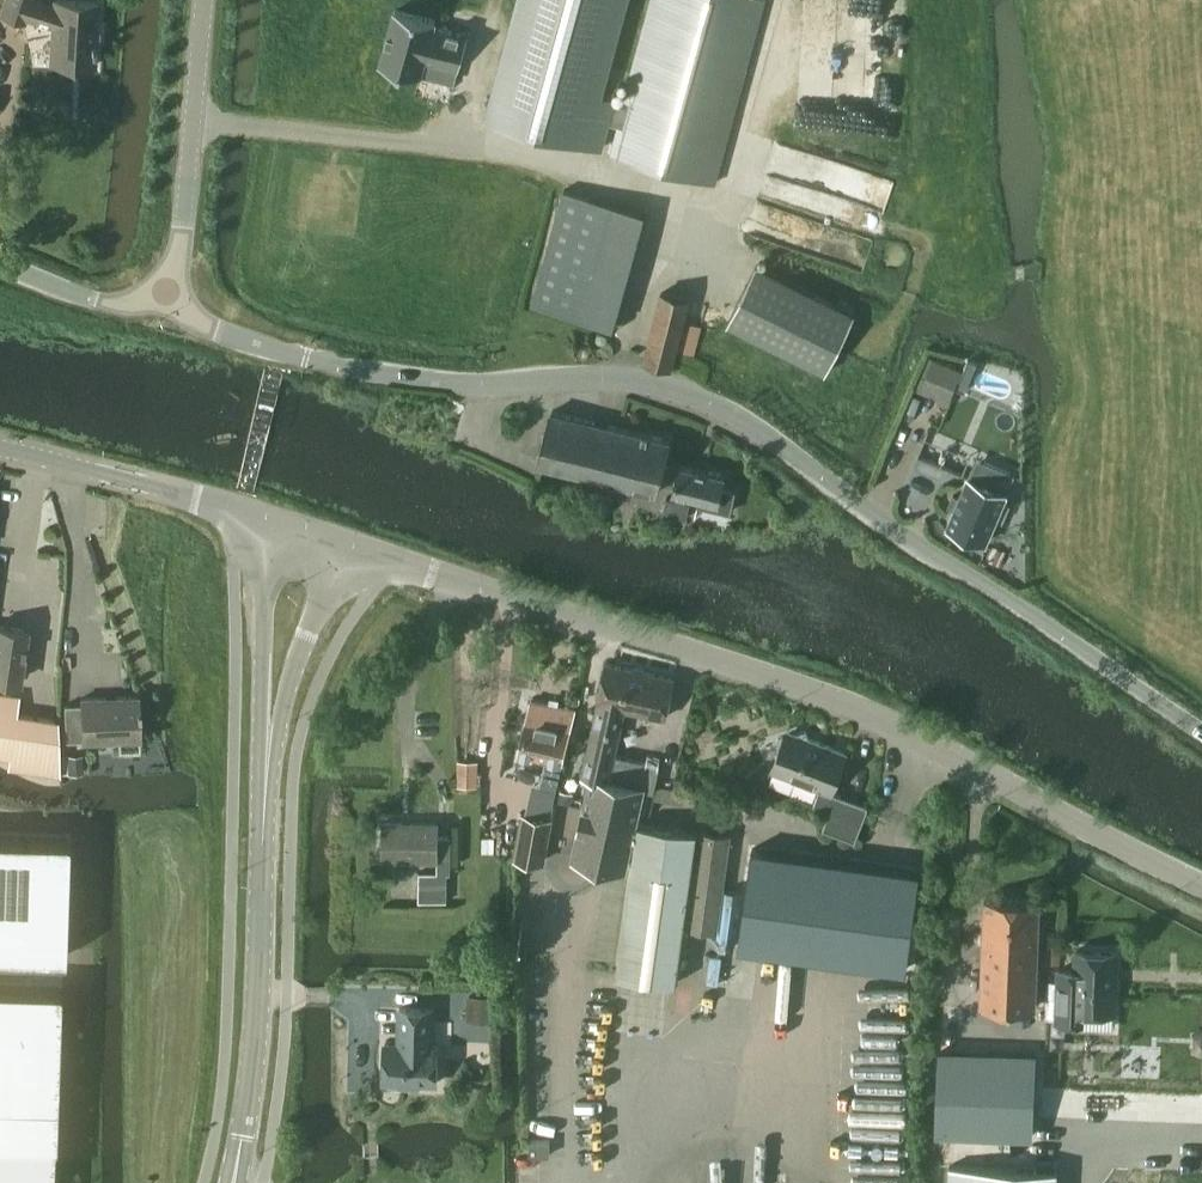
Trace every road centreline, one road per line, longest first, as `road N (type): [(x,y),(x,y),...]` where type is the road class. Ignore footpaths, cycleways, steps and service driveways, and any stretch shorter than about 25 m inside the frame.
road 1 (unclassified): [(1201,735),(724,415),(665,387),(586,377),(436,382),(346,369),(195,322),(173,290)]
road 2 (tertiary): [(349,549),(848,710),(1201,891)]
road 3 (tertiary): [(234,1182),(253,1089),(270,740)]
road 4 (tertiary): [(202,0),(173,290)]
road 5 (tertiary): [(223,507),(0,447)]
road 6 (tertiary): [(271,524),(263,583),(270,740)]
road 7 (tertiary): [(270,740),(349,549)]
road 8 (tertiary): [(173,290),(113,305),(0,264)]

